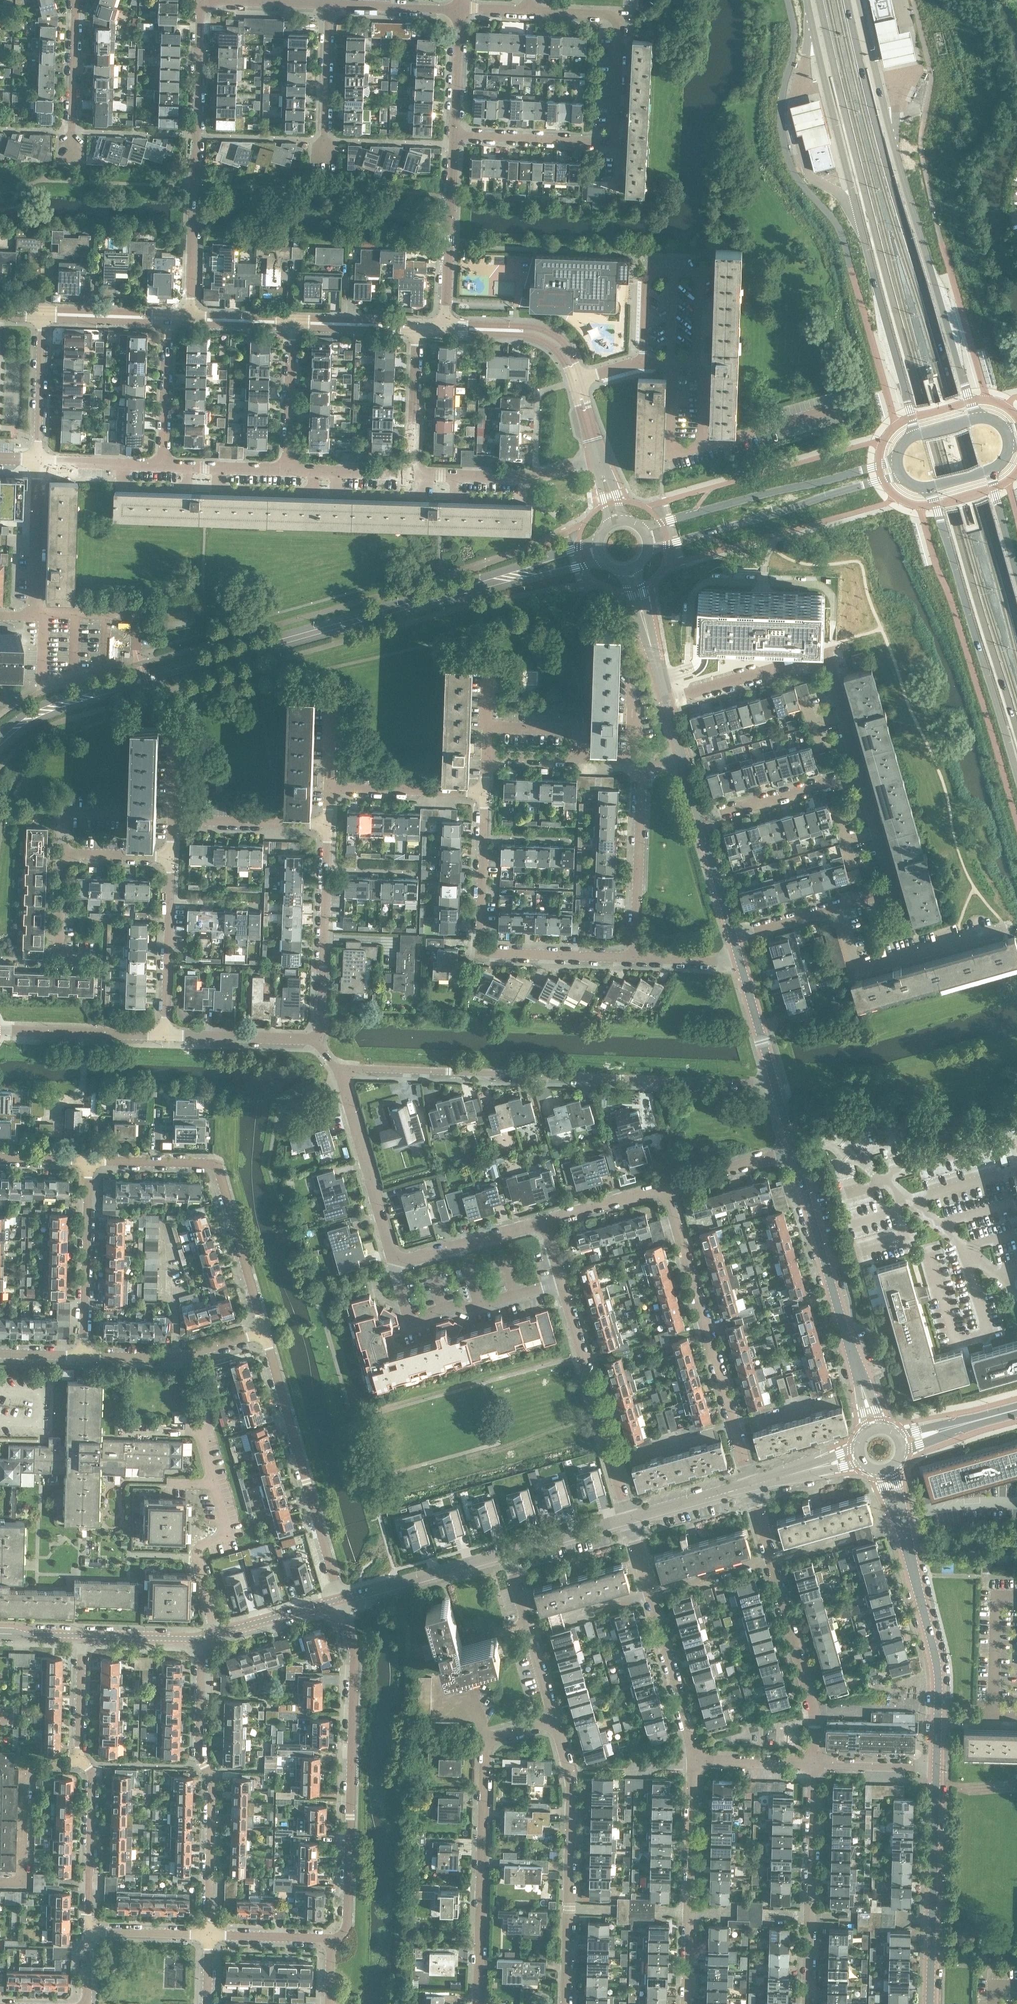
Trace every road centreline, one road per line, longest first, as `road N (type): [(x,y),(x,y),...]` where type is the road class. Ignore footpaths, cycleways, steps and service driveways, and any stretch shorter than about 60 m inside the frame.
road 1 (secondary): [(818,0),(876,246),(1016,732)]
road 2 (secondary): [(1016,622),(847,0)]
road 3 (tertiary): [(0,746),(53,707),(521,575)]
road 4 (secondary): [(807,0),(913,436)]
road 5 (unclassified): [(341,1073),(775,1085)]
road 6 (secondary): [(978,417),(893,146),(858,0)]
road 7 (unclassified): [(453,136),(615,144),(619,20),(532,13)]
road 8 (residential): [(332,1939),(347,1922),(355,1657),(340,1600)]
road 9 (residential): [(478,2003),(485,1740),(556,1720)]
road 10 (unclassified): [(203,2),(191,316)]
road 11 (unclassified): [(637,958),(481,952),(485,794)]
road 12 (residential): [(750,1486),(668,1188)]
road 13 (tertiary): [(927,488),(1016,778)]
road 14 (residential): [(208,1936),(211,1781),(199,1750),(202,1638)]
road 15 (residential): [(267,1331),(214,1169),(91,1162)]
road 16 (residential): [(813,1766),(816,1711),(750,1486)]
road 17 (residential): [(860,774),(825,656),(666,701)]
road 18 (residential): [(568,2003),(570,1785),(556,1720)]
road 19 (residential): [(340,1600),(267,1331)]
road 20 (residential): [(940,1770),(941,1661),(897,1505)]
road 21 (tertiary): [(897,460),(642,529)]
road 22 (tertiary): [(648,550),(901,476)]
road 23 (residential): [(697,1763),(685,1690),(633,1518)]
road 24 (unclassified): [(863,1391),(793,1152)]
road 25 (residential): [(633,1518),(563,1284)]
road 26 (residential): [(693,2003),(697,1763)]
road 27 (residential): [(811,2003),(813,1766)]
road 28 (residential): [(933,2003),(940,1770)]
road 29 (residential): [(563,1284),(410,1326),(401,1257)]
road 30 (unclassified): [(317,1040),(329,825)]
road 31 (residential): [(998,927),(857,969),(839,905)]
road 32 (unclassified): [(401,1257),(388,1243),(341,1073)]
road 33 (residential): [(637,958),(641,763)]
road 34 (unclassified): [(446,328),(453,136)]
road 35 (residential): [(86,1354),(91,1162)]
road 36 (residential): [(0,1882),(21,1883),(25,1775),(84,1759)]
road 37 (residential): [(86,1354),(178,1356),(267,1331)]
road 38 (unclassified): [(417,474),(505,477),(599,458)]
road 39 (residential): [(512,1552),(340,1600)]
road 40 (residential): [(839,905),(894,889),(860,774)]
road 41 (residential): [(165,1036),(171,859)]
road 42 (residential): [(90,1933),(92,1773),(84,1759)]
road 43 (residential): [(556,1720),(512,1552)]
road 44 (residential): [(860,774),(701,819)]
road 45 (unclassified): [(165,1036),(0,1030)]
road 46 (tertiary): [(578,382),(560,346),(542,335),(446,328)]
road 47 (residential): [(34,618),(39,461)]
road 48 (residential): [(329,825),(172,821)]
road 49 (unclassified): [(330,789),(485,794)]
road 50 (unclassified): [(326,159),(330,6)]
road 51 (unclassified): [(317,1040),(165,1036)]
road 52 (residential): [(39,461),(44,311)]
road 53 (unclassified): [(401,1257),(422,1259),(545,1223)]
road 54 (residential): [(288,469),(295,320)]
road 55 (residential): [(170,316),(166,465)]
road 56 (residential): [(422,327),(417,474)]
road 57 (residential): [(73,147),(77,0)]
road 58 (residential): [(340,1600),(202,1638)]
road 59 (residential): [(103,957),(64,956),(65,855)]
road 60 (unclassified): [(666,701),(628,571)]
road 61 (unclassified): [(668,1188),(793,1152)]
road 62 (unclassified): [(578,382),(645,358),(703,360)]
road 63 (unclassified): [(459,11),(330,6)]
road 64 (unclassified): [(288,469),(417,474)]
road 65 (unclassified): [(775,1085),(739,962)]
road 66 (unclassified): [(545,1223),(668,1188)]
road 67 (tertiary): [(422,327),(295,320)]
road 68 (unclassified): [(330,6),(203,2)]
road 69 (residential): [(940,1770),(813,1766)]
road 70 (residential): [(166,465),(39,461)]
road 71 (tertiary): [(170,316),(44,311)]
road 72 (residential): [(633,1518),(512,1552)]
road 73 (unclassified): [(453,136),(459,11)]
road 74 (residential): [(332,1939),(208,1936)]
road 75 (residential): [(84,1759),(82,1635)]
road 76 (residential): [(288,469),(166,465)]
road 77 (residential): [(750,1486),(633,1518)]
road 78 (residential): [(579,760),(580,732),(487,727)]

